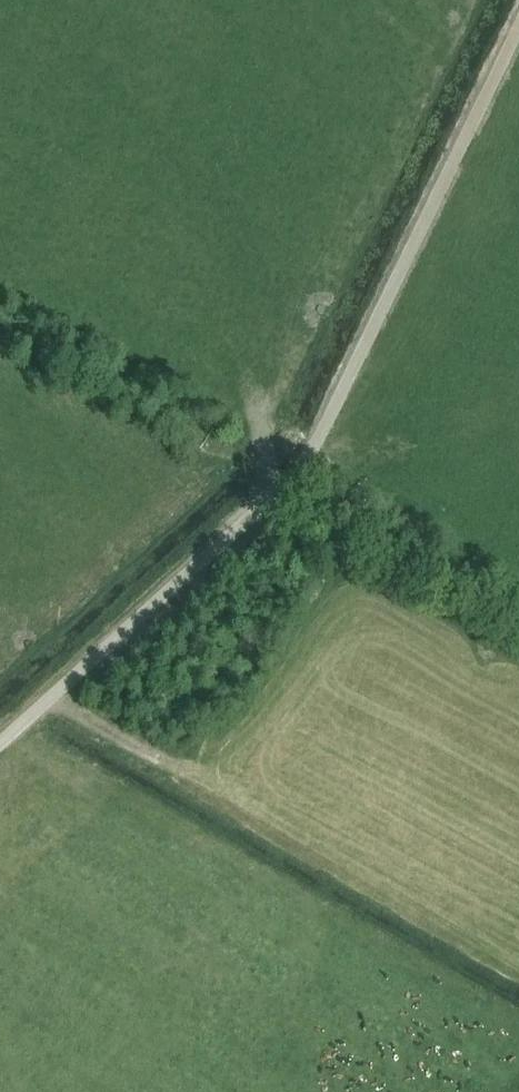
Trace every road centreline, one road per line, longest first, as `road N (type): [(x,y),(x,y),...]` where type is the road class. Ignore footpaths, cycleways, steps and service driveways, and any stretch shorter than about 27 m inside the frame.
road 1 (track): [(288,481),(312,452),(518,27)]
road 2 (track): [(0,741),(288,481)]
road 3 (track): [(0,318),(288,481)]
road 4 (track): [(288,481),(518,616)]

